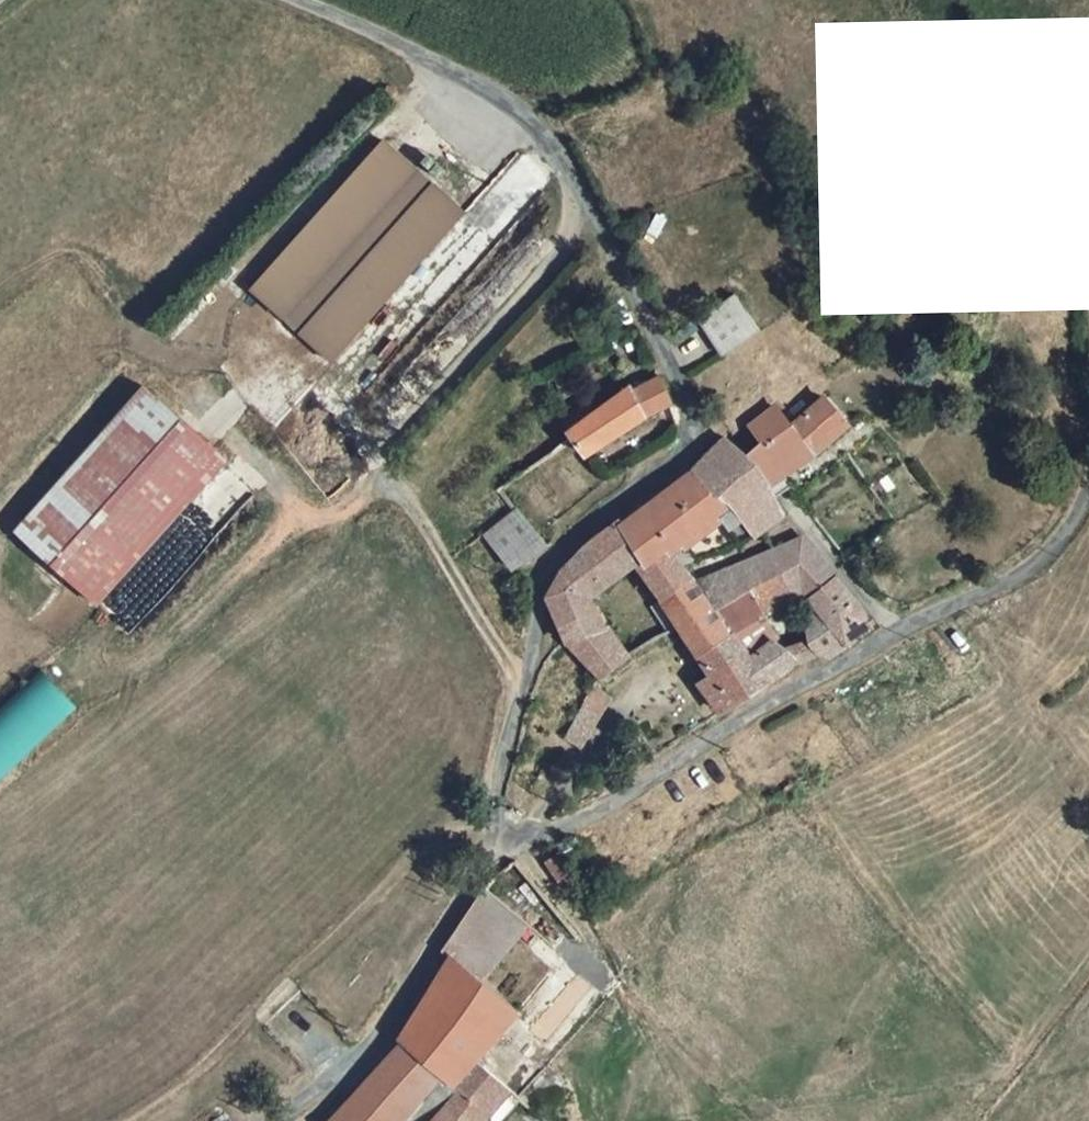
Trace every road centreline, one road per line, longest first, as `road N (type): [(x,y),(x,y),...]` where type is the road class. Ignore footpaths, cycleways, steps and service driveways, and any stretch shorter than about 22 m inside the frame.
road 1 (unclassified): [(486,871),(539,636),(533,589),(556,553),(675,462),(681,425),(666,378),(538,126),(512,105),(300,0)]
road 2 (unclassified): [(486,871),(1023,570),(1049,550),(1088,488)]
road 3 (unclassified): [(281,1120),(391,1026),(486,871)]

